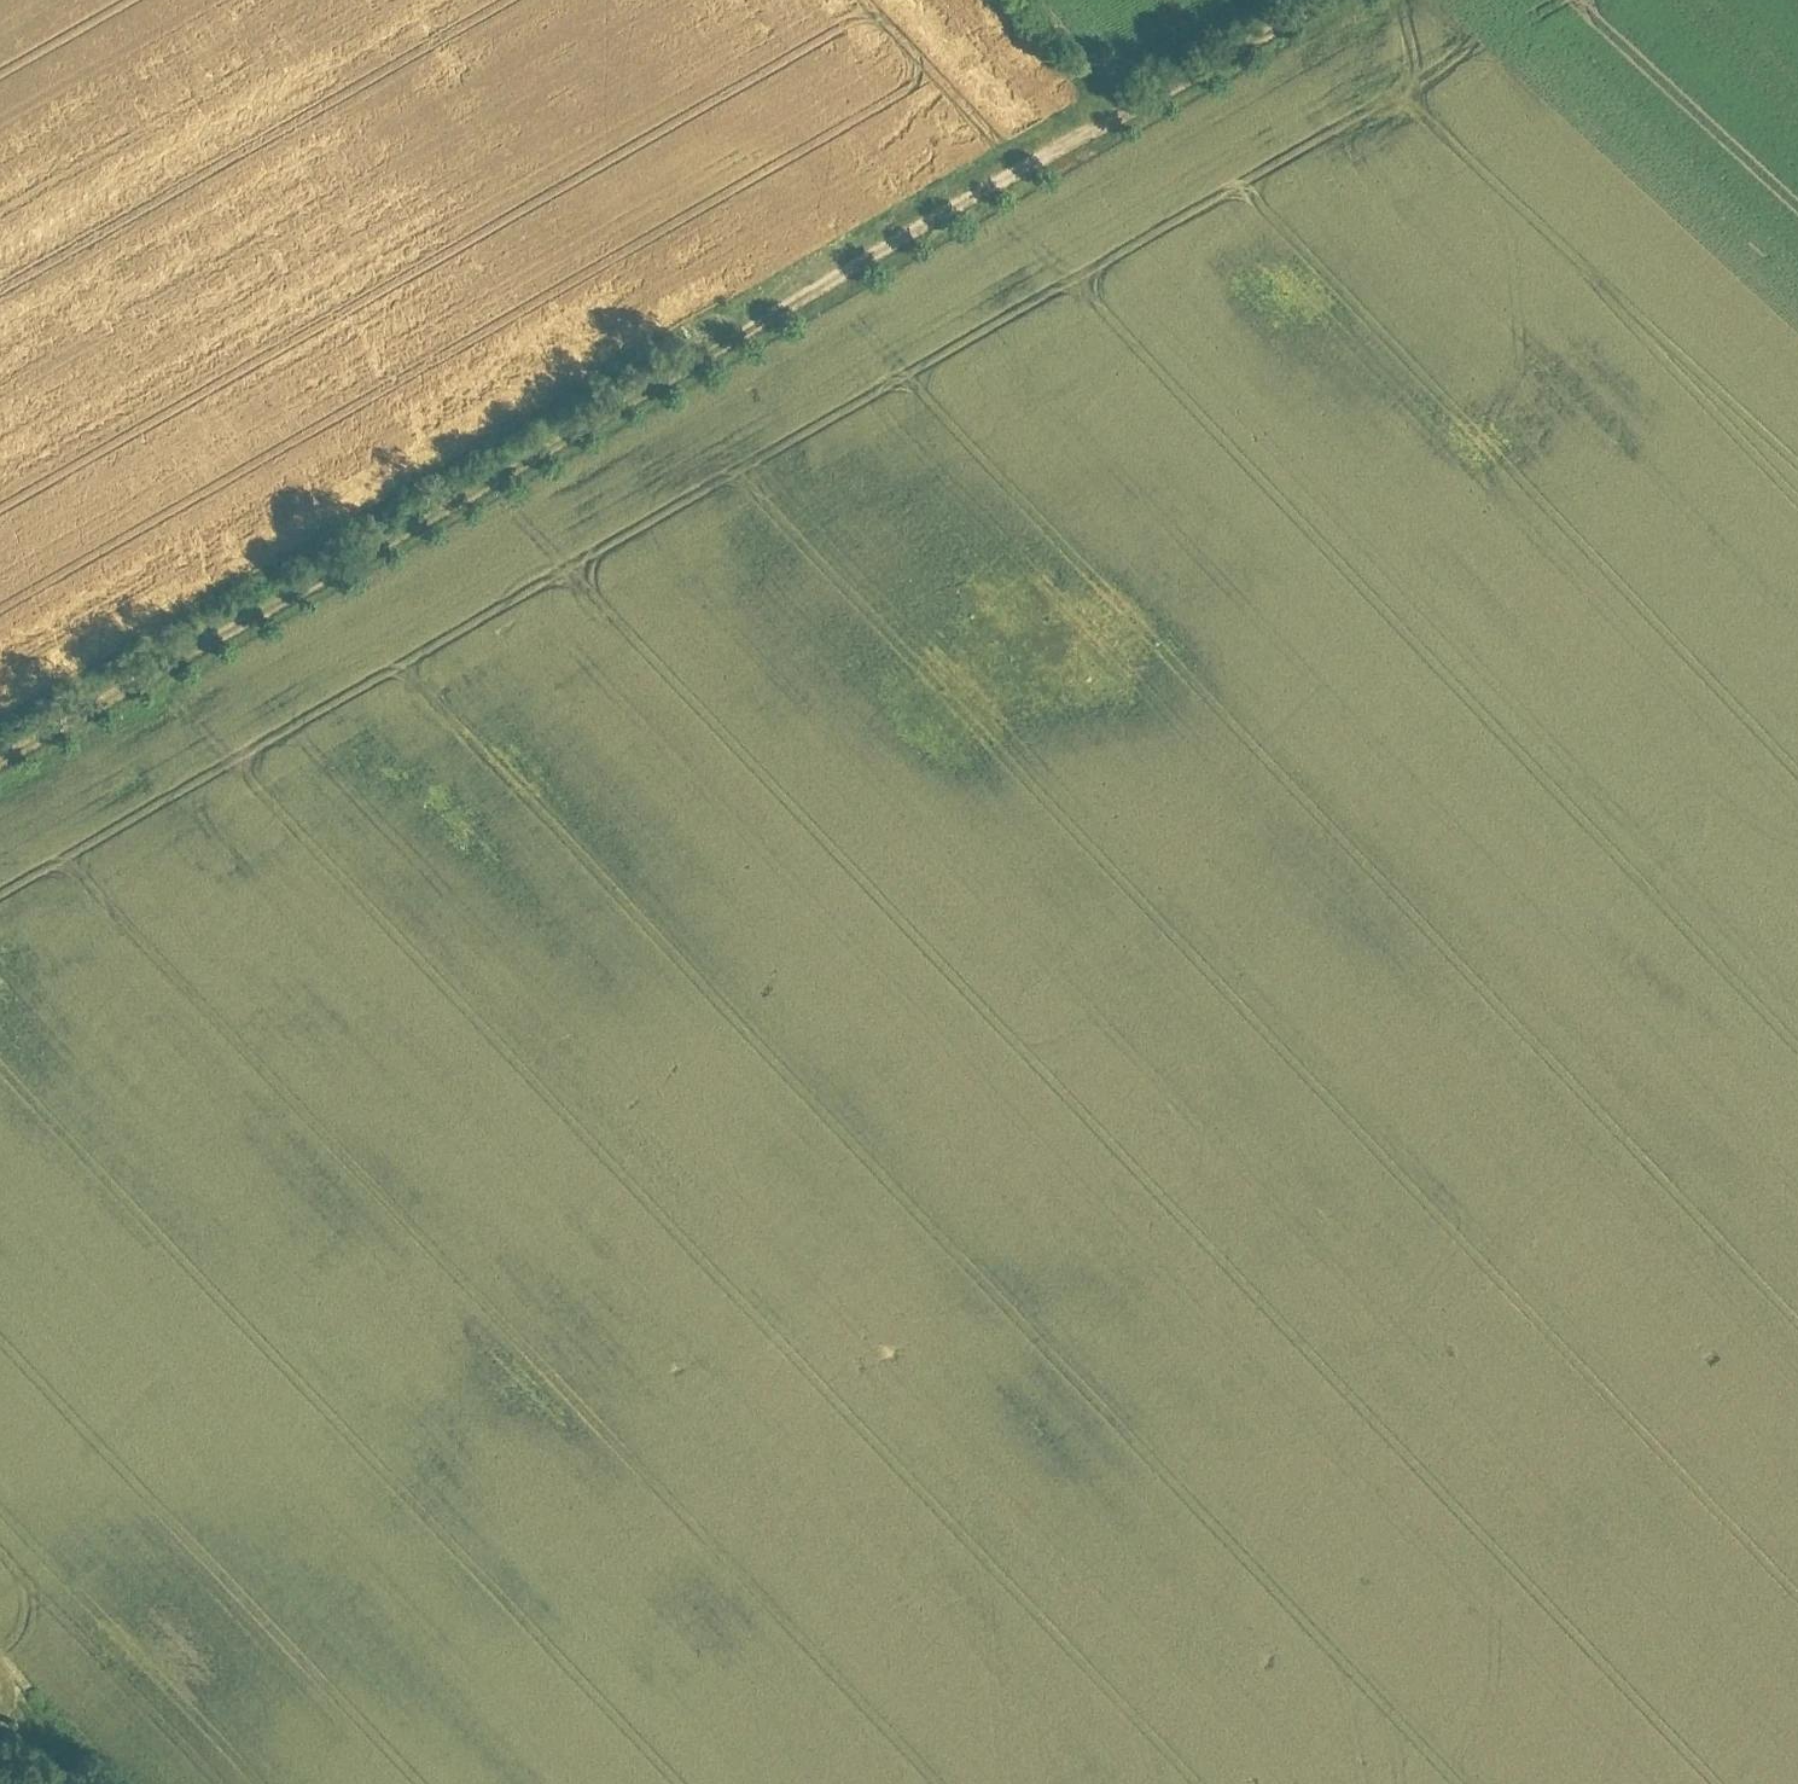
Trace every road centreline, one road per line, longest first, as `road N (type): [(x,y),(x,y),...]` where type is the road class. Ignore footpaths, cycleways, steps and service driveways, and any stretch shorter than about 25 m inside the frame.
road 1 (track): [(1353,0),(0,776)]

